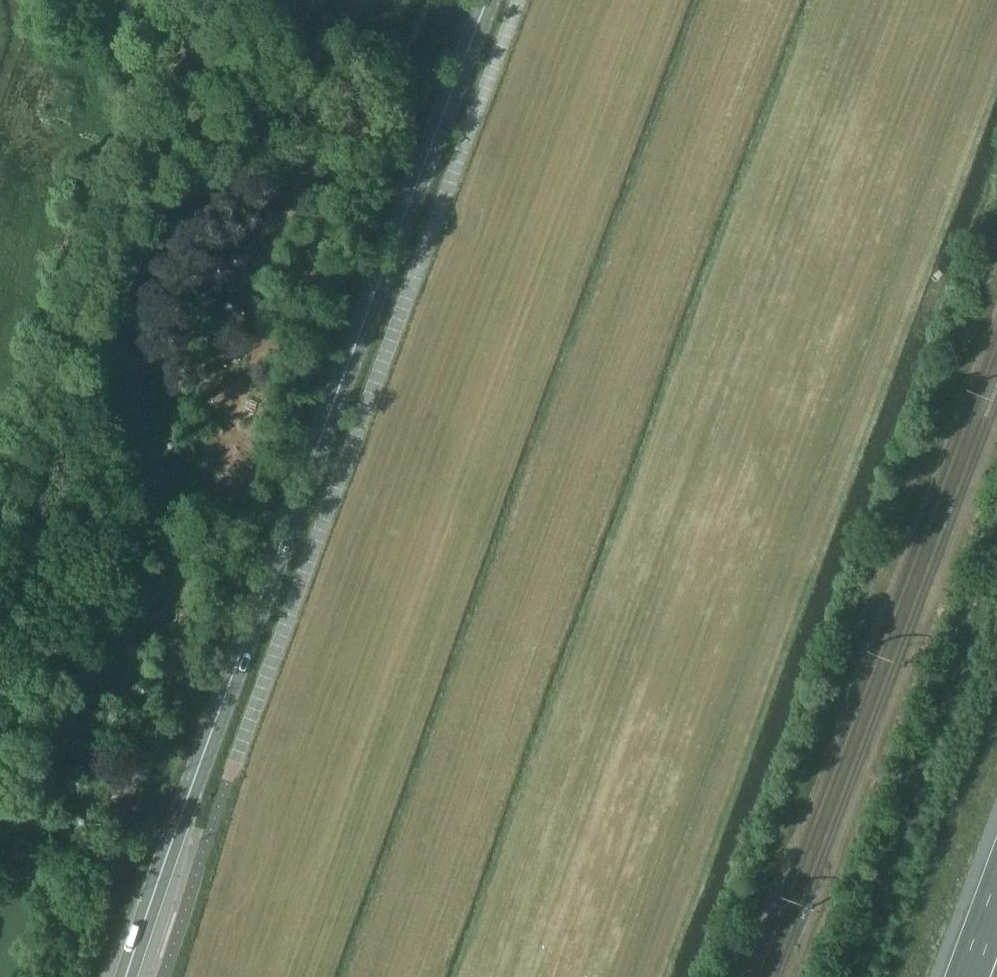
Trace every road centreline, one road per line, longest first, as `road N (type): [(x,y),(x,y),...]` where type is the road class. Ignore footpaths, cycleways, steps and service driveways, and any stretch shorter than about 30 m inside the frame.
road 1 (secondary): [(125,976),(487,0)]

